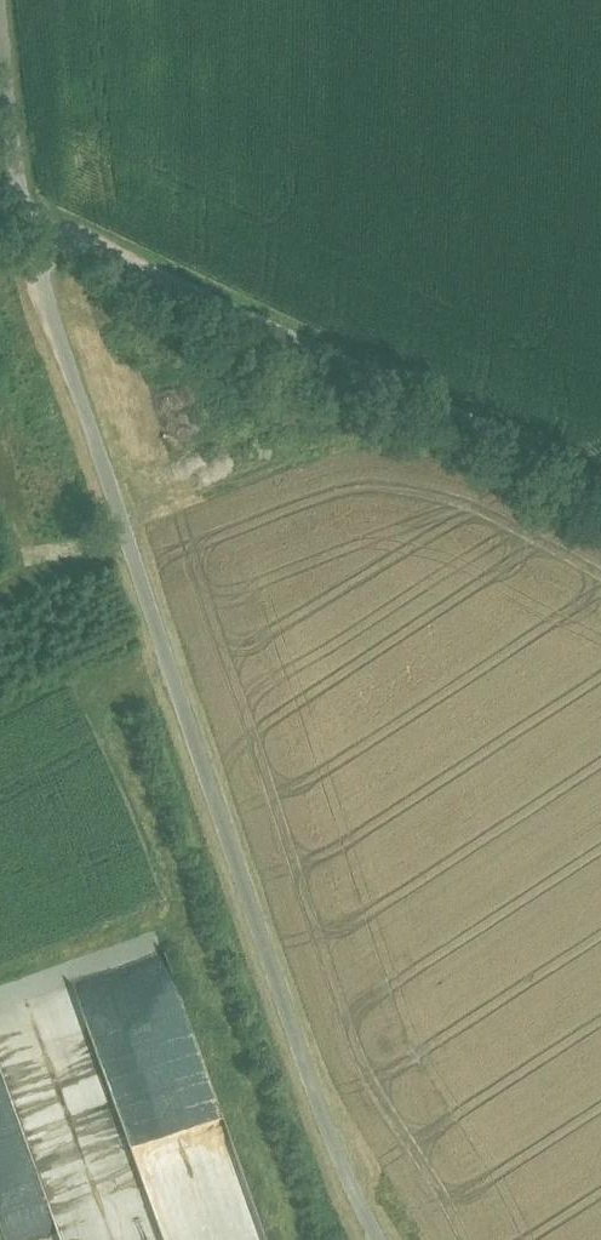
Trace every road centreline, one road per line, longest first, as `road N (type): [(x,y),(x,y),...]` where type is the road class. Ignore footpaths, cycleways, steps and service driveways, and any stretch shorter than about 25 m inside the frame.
road 1 (unclassified): [(378,1239),(303,1099),(150,588),(52,296),(35,220)]
road 2 (unclassified): [(600,495),(459,418),(35,220)]
road 3 (unclassified): [(3,0),(35,220)]

